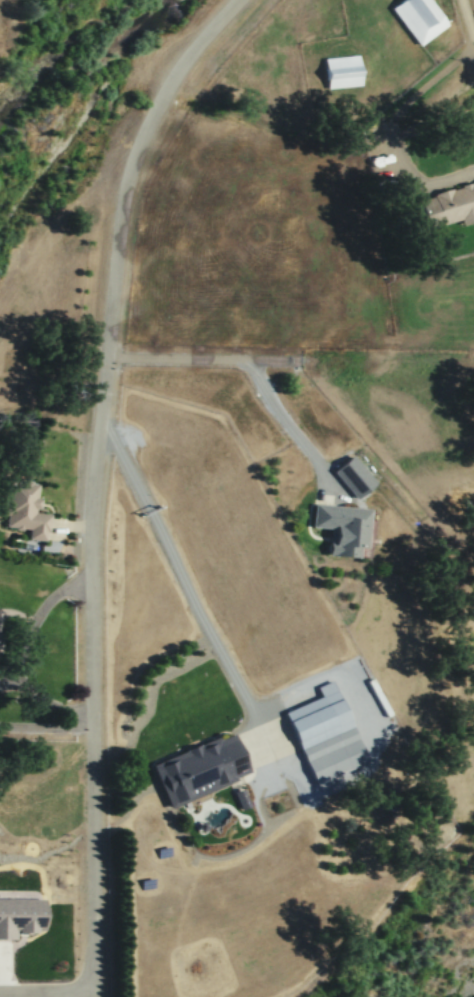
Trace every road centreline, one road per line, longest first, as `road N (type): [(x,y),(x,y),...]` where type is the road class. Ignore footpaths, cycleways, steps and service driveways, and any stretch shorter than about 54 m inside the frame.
road 1 (residential): [(245,0),(175,86),(131,201),(99,551),(103,928),(96,985)]

